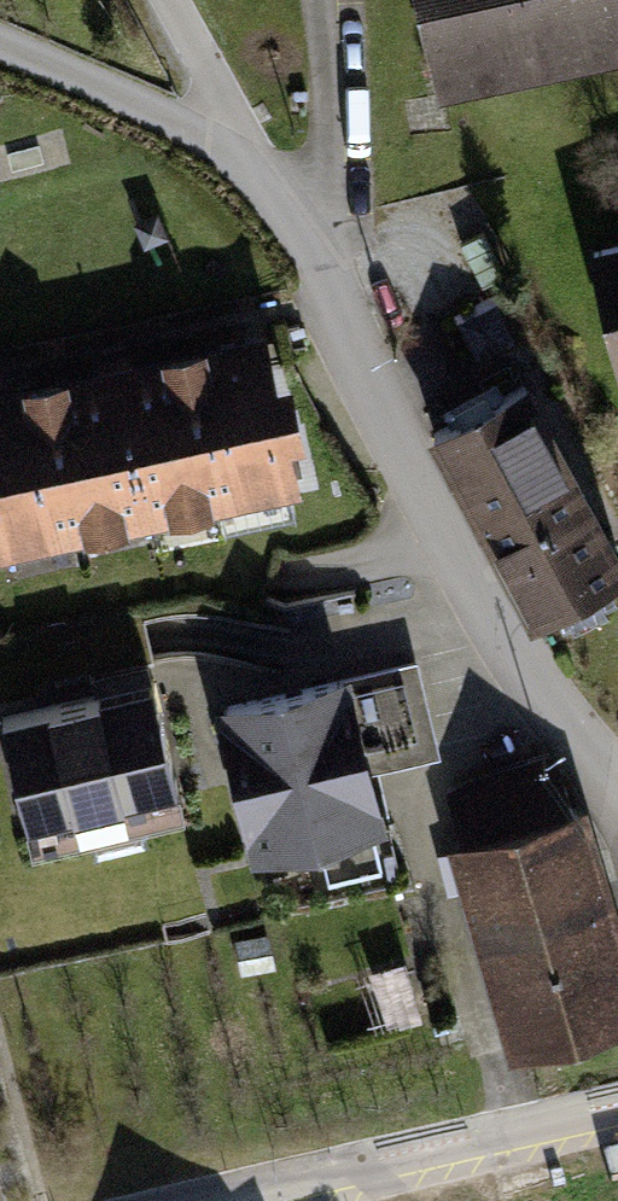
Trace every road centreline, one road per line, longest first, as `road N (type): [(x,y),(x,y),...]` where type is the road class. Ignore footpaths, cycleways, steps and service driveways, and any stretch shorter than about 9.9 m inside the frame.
road 1 (residential): [(254,164),(536,690),(617,777)]
road 2 (residential): [(617,1106),(230,1200)]
road 3 (residential): [(0,48),(159,111),(254,164)]
road 4 (residential): [(254,164),(169,0)]

